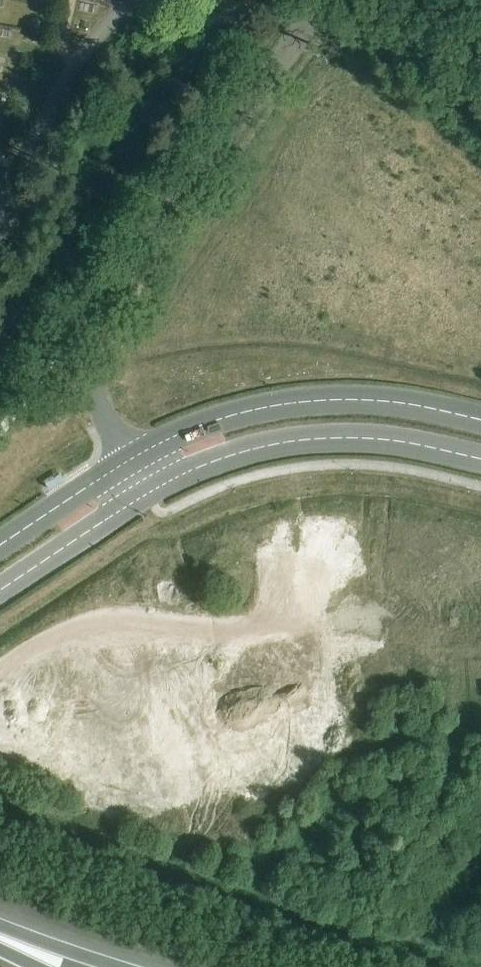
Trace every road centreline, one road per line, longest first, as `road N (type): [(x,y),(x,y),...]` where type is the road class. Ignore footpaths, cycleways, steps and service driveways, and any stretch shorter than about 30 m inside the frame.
road 1 (unclassified): [(325,0),(82,336),(91,390),(128,462)]
road 2 (tertiary): [(480,421),(414,407),(315,403),(216,420),(128,462)]
road 3 (tertiary): [(145,496),(222,460),(303,443),(397,442),(480,459)]
road 4 (tertiary): [(0,593),(145,496)]
road 5 (tertiary): [(128,462),(0,547)]
road 6 (trunk): [(116,966),(0,928)]

